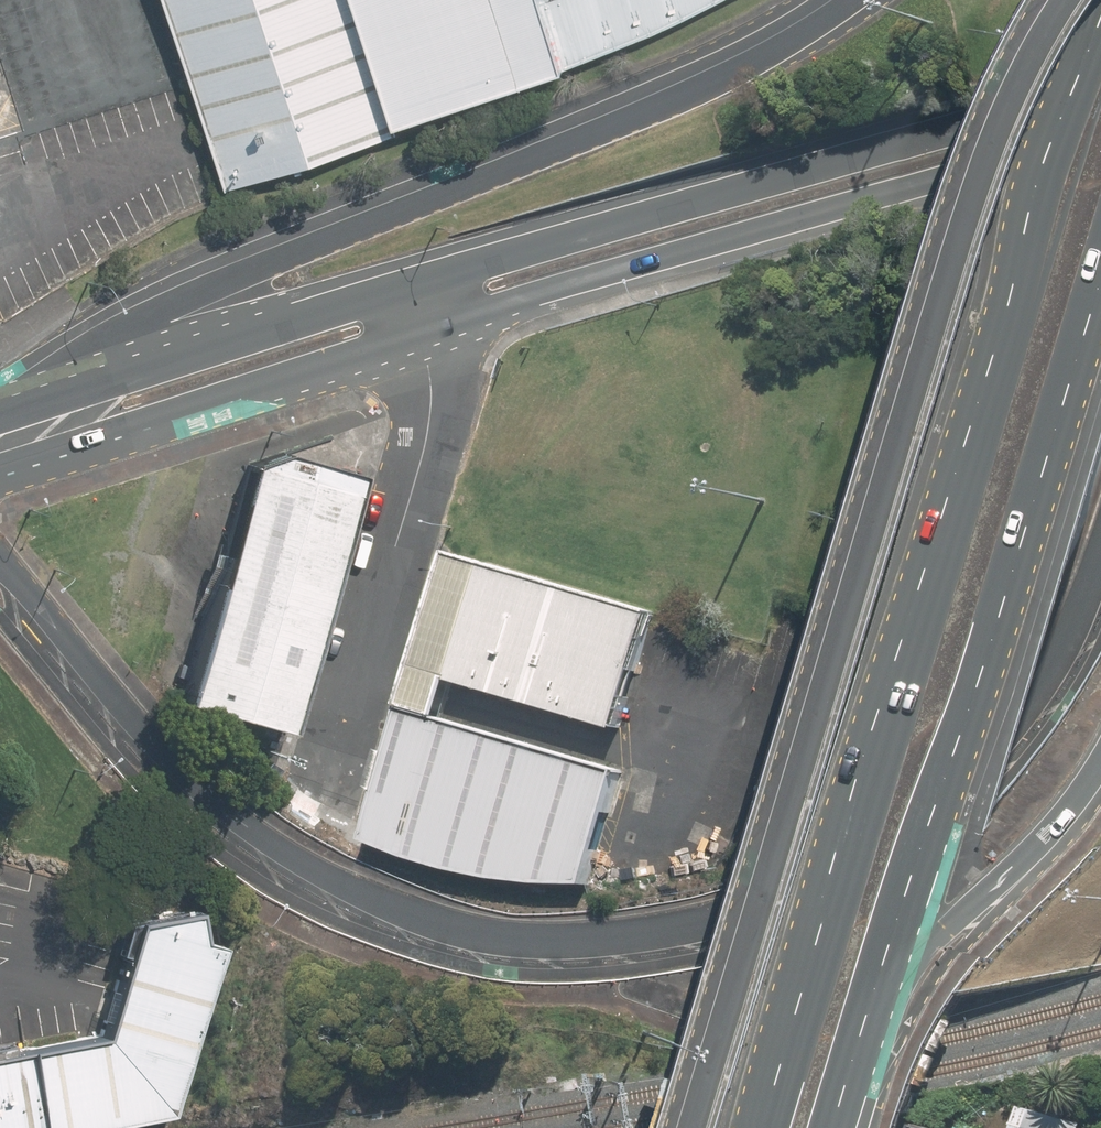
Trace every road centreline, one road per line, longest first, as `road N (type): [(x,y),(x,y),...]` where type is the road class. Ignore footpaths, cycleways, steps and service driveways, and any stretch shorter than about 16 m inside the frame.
road 1 (primary): [(1100,537),(1038,689),(931,816),(869,856),(756,907),(568,941),(502,940),(440,925),(353,895),(273,851),(190,785),(0,570)]
road 2 (primary): [(694,1127),(997,146),(1069,0)]
road 3 (primary): [(771,1127),(1100,23)]
road 4 (primary): [(0,408),(154,308),(748,68),(856,0)]
road 5 (primary): [(1100,289),(890,986)]
road 6 (secondary): [(403,290),(1100,85)]
road 7 (secondary): [(1100,130),(416,329)]
road 8 (residential): [(324,799),(426,443),(429,366),(416,329)]
road 9 (secondary): [(416,329),(0,448)]
road 10 (secondary): [(0,432),(151,368),(403,290)]
road 11 (primary): [(1100,771),(1029,859),(890,986)]
road 12 (primary): [(890,986),(841,1127)]

